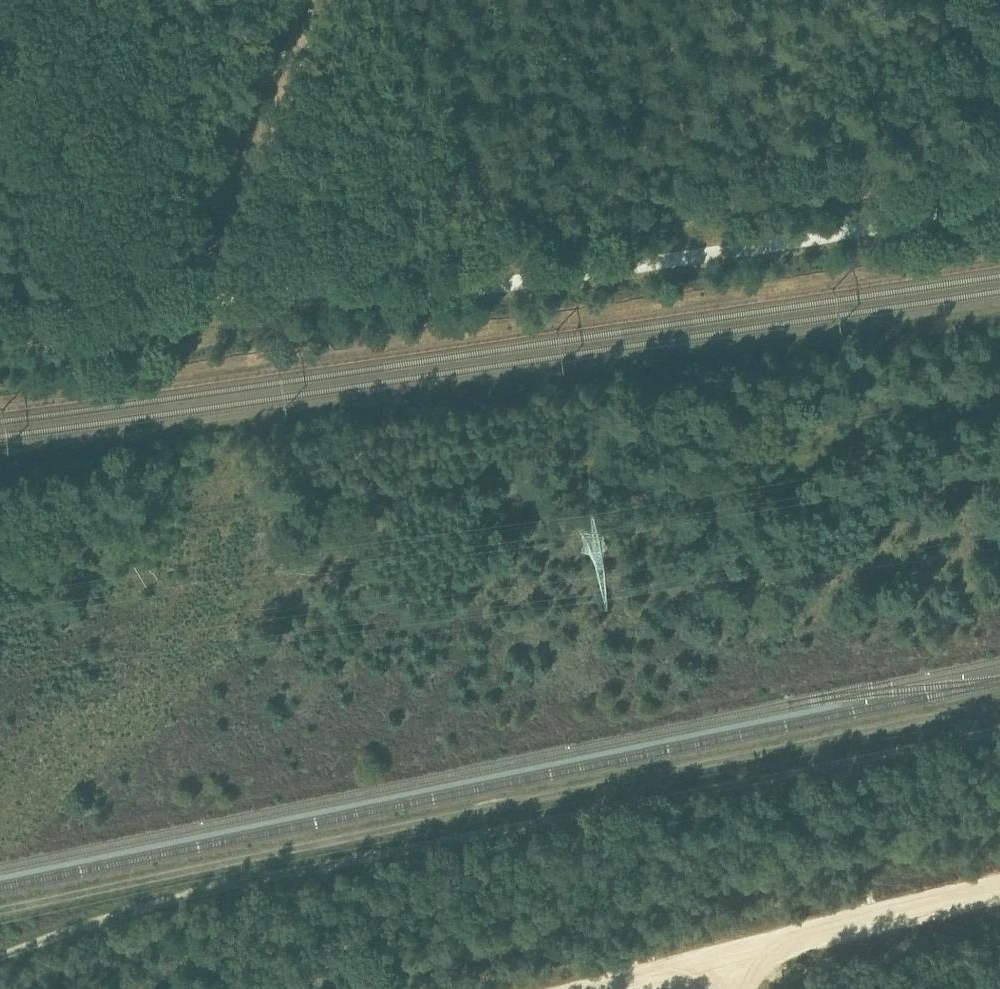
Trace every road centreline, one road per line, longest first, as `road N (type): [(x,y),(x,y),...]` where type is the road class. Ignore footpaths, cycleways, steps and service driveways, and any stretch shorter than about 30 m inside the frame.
road 1 (track): [(999,733),(0,965)]
road 2 (unclassified): [(0,357),(183,300),(427,289),(999,195)]
road 3 (track): [(999,165),(585,245),(310,262),(0,317)]
road 4 (track): [(632,988),(999,892)]
road 5 (track): [(147,285),(0,36)]
road 6 (track): [(269,88),(198,277)]
road 7 (track): [(935,0),(999,122)]

